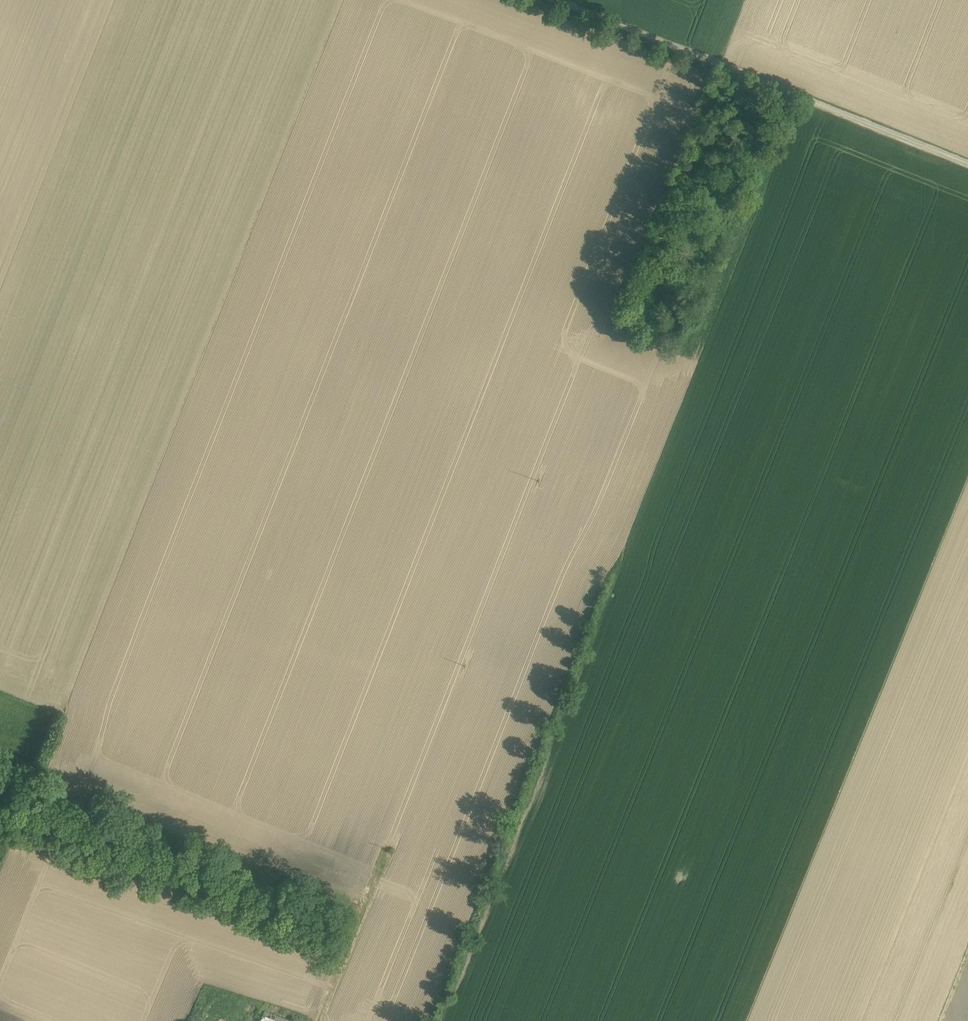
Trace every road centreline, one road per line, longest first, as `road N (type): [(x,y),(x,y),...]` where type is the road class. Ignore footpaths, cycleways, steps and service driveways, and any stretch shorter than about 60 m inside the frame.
road 1 (track): [(552,0),(967,163)]

